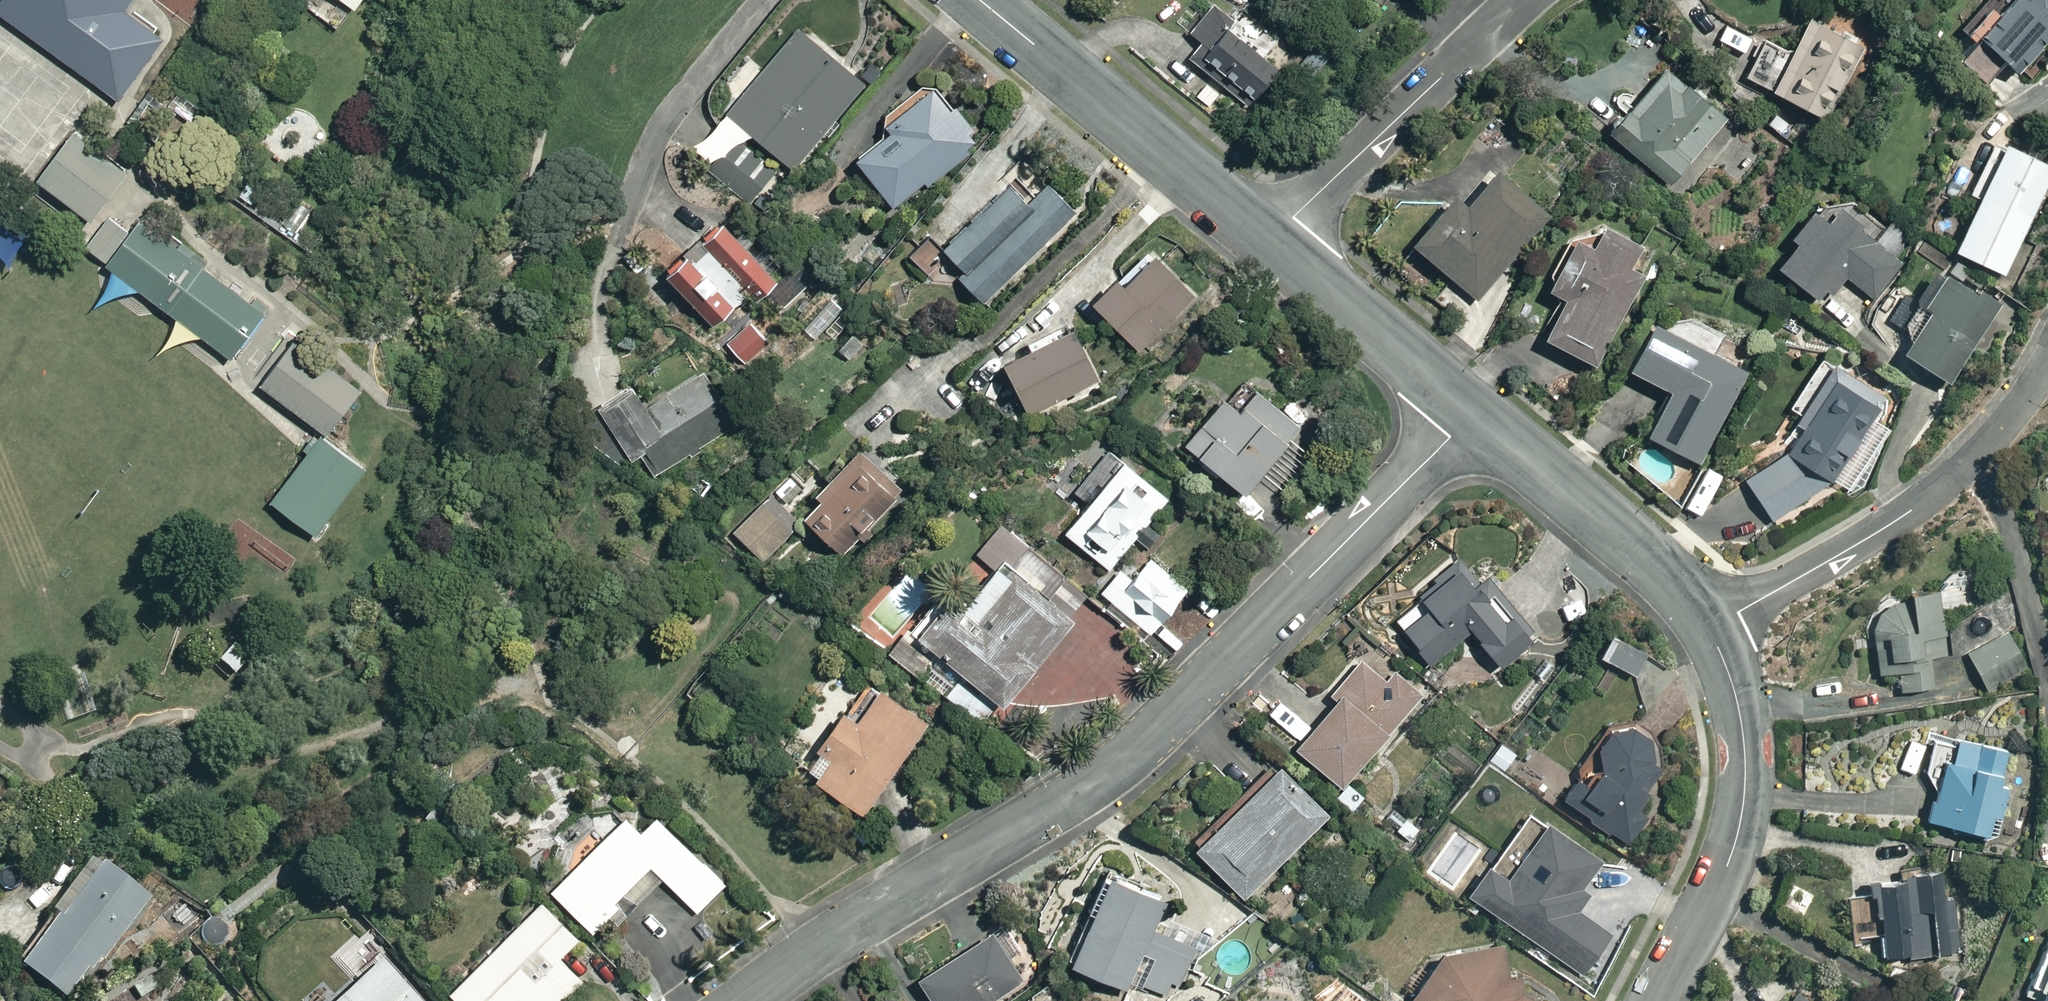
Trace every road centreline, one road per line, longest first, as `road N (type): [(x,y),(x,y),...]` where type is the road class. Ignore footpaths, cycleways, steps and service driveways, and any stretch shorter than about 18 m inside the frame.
road 1 (residential): [(749,1000),(1116,766),(1474,411)]
road 2 (residential): [(1706,627),(1870,537),(1947,483),(2003,425),(2047,356)]
road 3 (residential): [(1656,1000),(1739,828),(1740,715),(1706,627)]
road 4 (residential): [(1270,238),(982,0)]
road 5 (residential): [(1521,0),(1270,238)]
road 6 (residential): [(1706,627),(1660,567),(1474,411)]
road 7 (residential): [(1474,411),(1270,238)]

